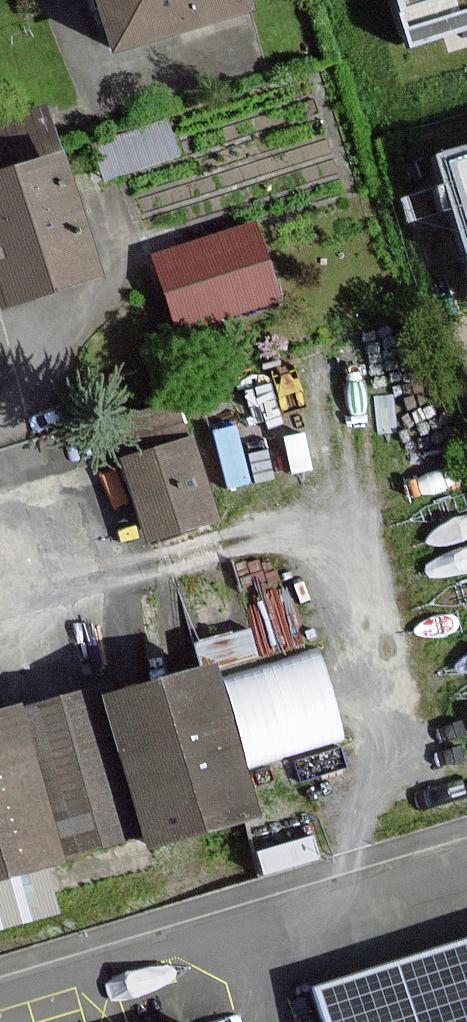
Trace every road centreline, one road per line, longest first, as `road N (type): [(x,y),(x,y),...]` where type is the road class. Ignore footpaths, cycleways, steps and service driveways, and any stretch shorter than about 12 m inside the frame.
road 1 (track): [(360,892),(348,852),(381,762),(379,694),(346,563),(321,545),(282,535),(0,607)]

